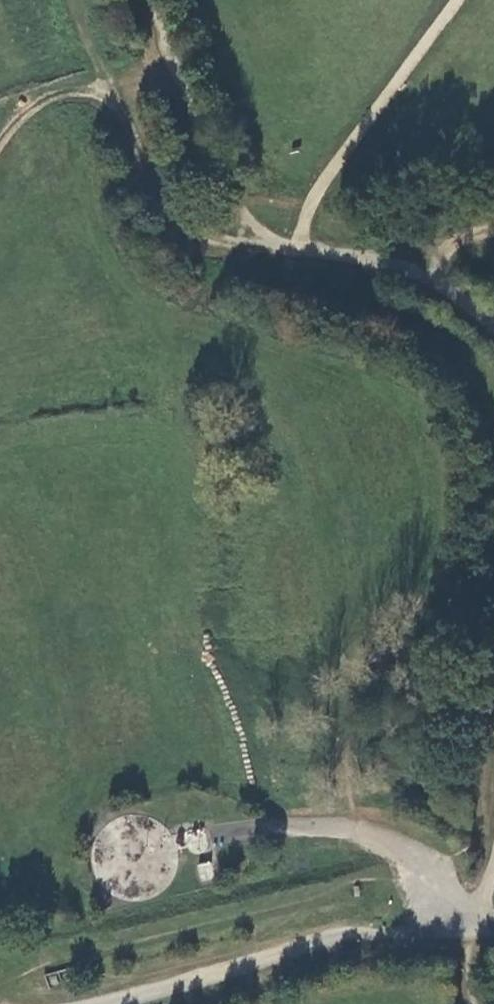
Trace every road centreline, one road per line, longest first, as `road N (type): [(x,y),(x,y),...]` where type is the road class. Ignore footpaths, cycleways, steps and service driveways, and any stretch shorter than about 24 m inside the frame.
road 1 (track): [(0,142),(53,95),(106,88),(171,213),(191,231),(216,241),(375,260),(434,280)]
road 2 (track): [(112,1003),(335,936),(436,928)]
road 3 (track): [(297,251),(333,170),(457,0)]
road 4 (track): [(258,247),(171,67),(151,0)]
road 5 (track): [(493,232),(444,248),(434,280),(493,327)]
road 6 (track): [(493,860),(472,927),(473,1003)]

